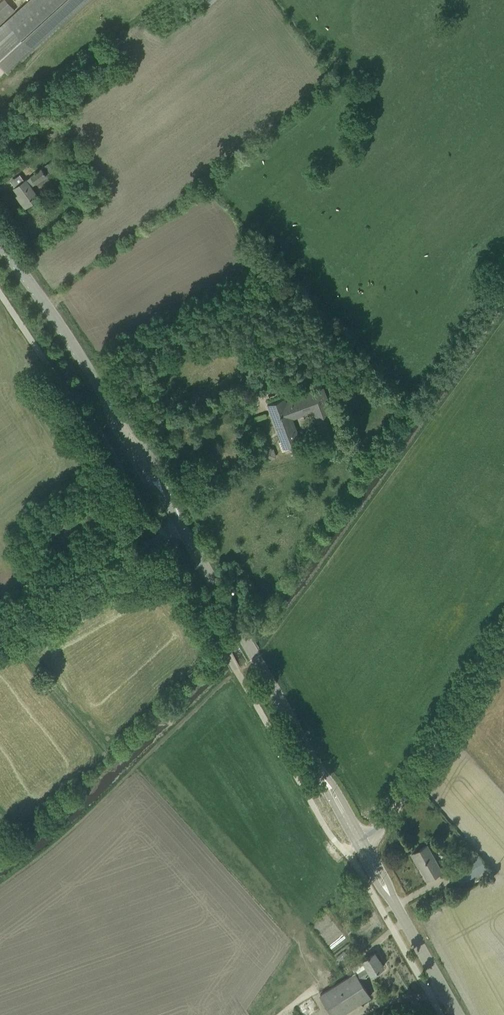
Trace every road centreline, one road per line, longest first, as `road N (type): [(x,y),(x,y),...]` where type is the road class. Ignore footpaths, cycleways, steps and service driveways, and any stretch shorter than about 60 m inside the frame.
road 1 (tertiary): [(318,770),(178,523)]
road 2 (unclassified): [(366,841),(382,826),(503,623)]
road 3 (unclassified): [(0,631),(178,523)]
road 4 (tertiary): [(101,390),(0,243)]
road 5 (tertiary): [(460,1014),(392,900)]
road 6 (tertiary): [(163,494),(152,456),(101,390)]
road 7 (tertiary): [(101,390),(113,429),(163,494)]

